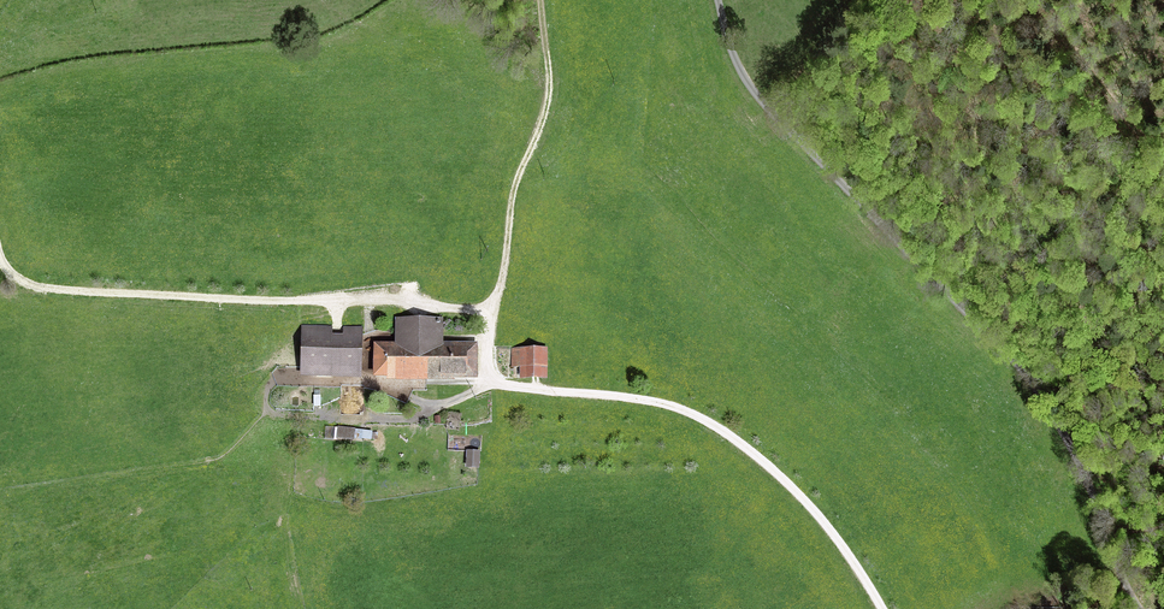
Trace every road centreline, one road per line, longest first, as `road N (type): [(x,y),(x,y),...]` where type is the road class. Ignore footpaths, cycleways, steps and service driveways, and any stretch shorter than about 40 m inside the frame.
road 1 (track): [(881,608),(817,514),(709,423),(664,404),(487,385),(515,187),(549,96),(540,0)]
road 2 (unclassified): [(717,0),(751,88),(1039,392),(1083,471),(1141,608)]
road 3 (track): [(492,311),(63,290),(22,281),(0,256)]
road 4 (track): [(1163,166),(1036,0)]

